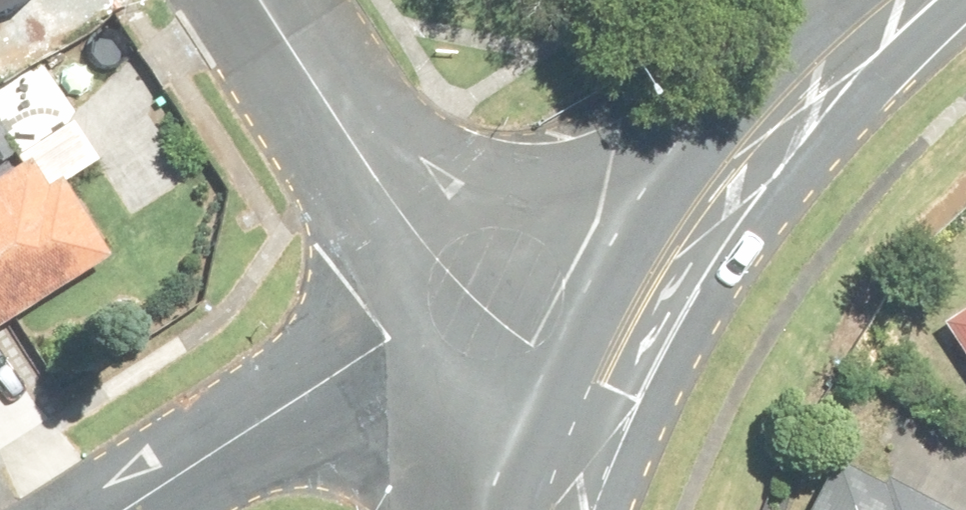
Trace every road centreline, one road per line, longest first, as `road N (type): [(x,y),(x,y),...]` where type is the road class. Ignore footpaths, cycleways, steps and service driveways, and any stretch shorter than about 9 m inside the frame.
road 1 (unclassified): [(136,509),(358,370),(617,365)]
road 2 (residential): [(264,0),(377,182),(617,365)]
road 3 (secondary): [(920,0),(721,185),(617,365)]
road 4 (secondary): [(553,509),(617,365)]

